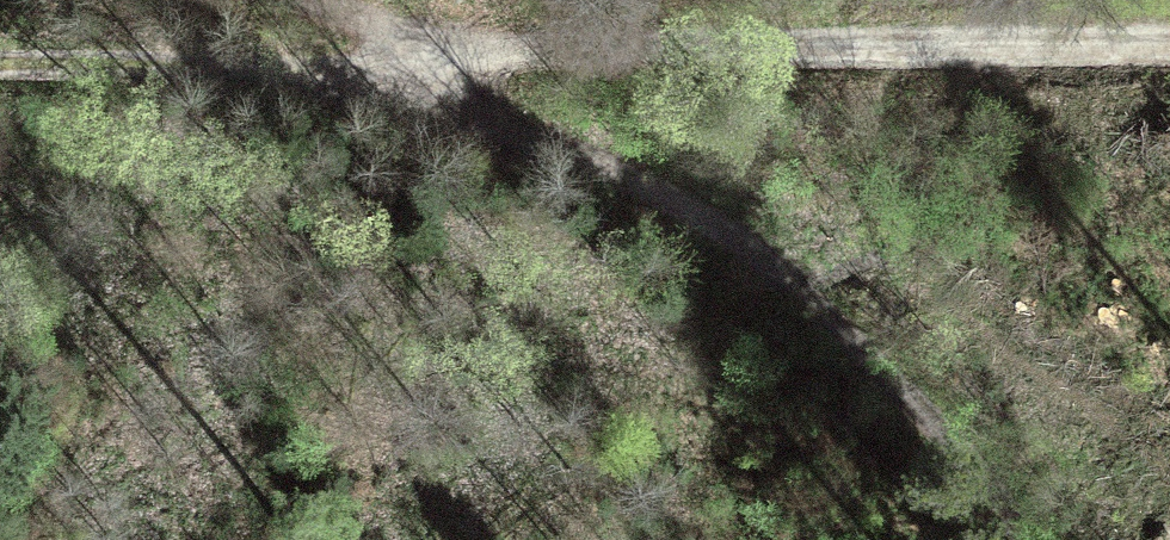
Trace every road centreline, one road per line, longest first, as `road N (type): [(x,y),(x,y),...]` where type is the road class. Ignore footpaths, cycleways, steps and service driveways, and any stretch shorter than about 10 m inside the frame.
road 1 (track): [(1169,46),(409,46),(0,58)]
road 2 (track): [(1027,539),(941,414),(849,322),(701,206),(409,46),(276,0)]

